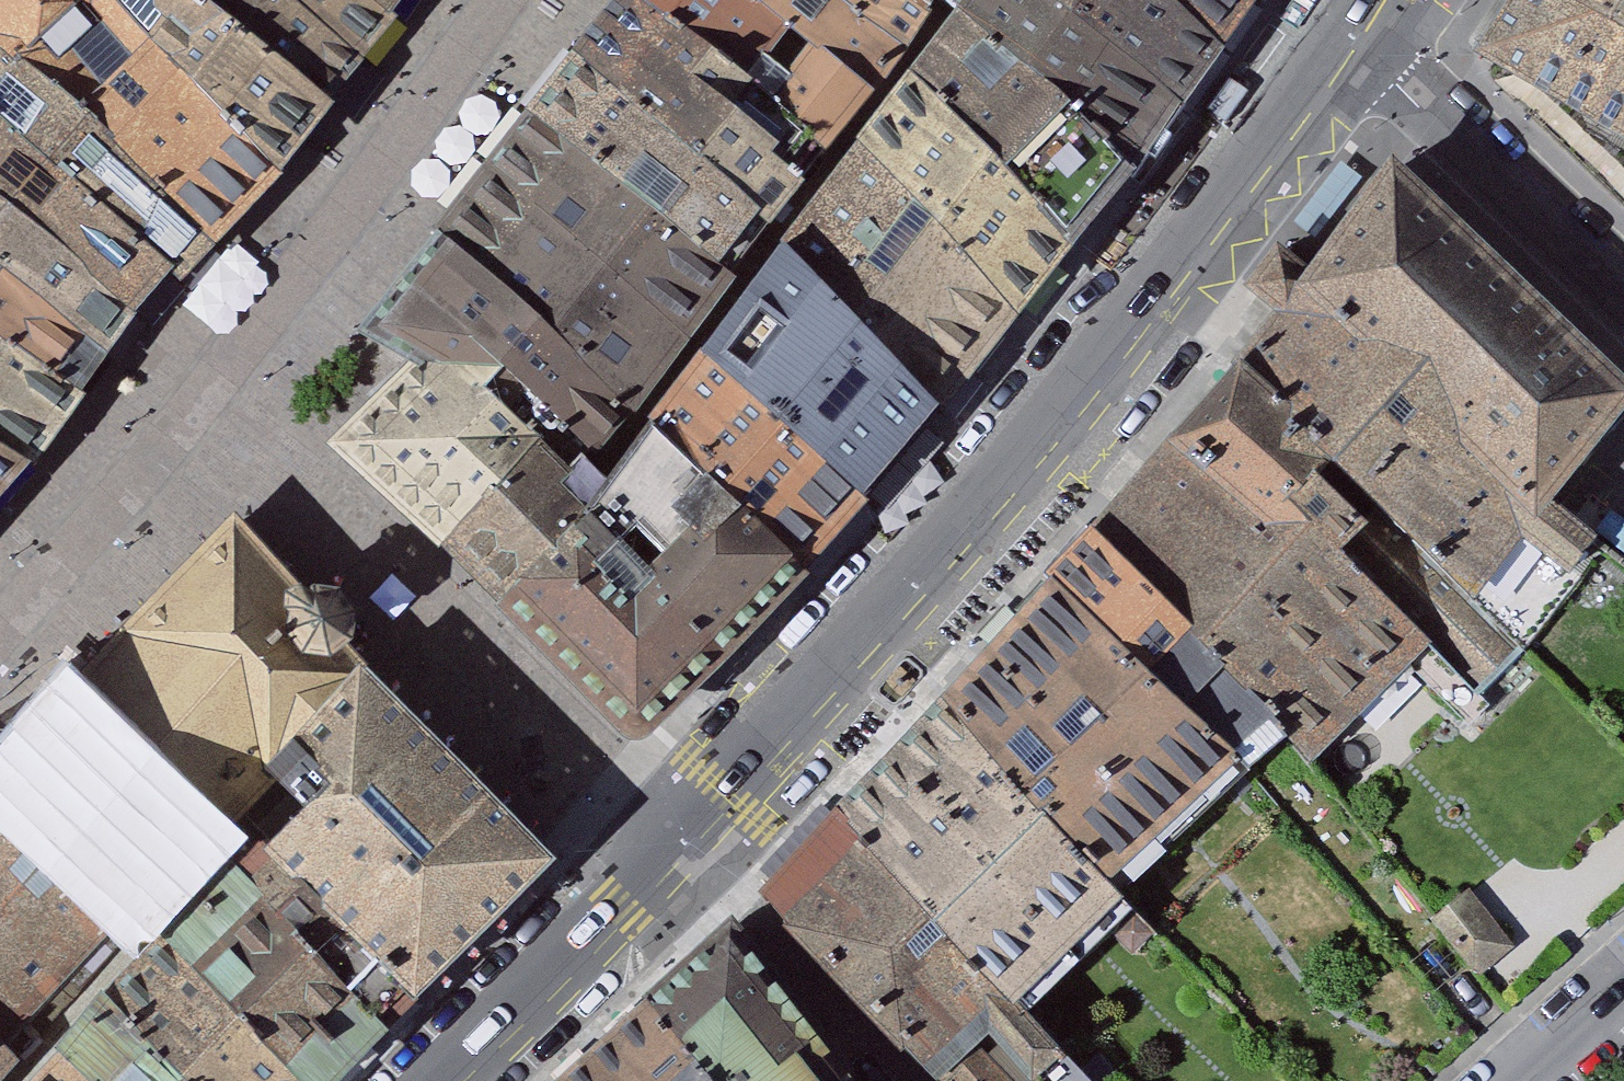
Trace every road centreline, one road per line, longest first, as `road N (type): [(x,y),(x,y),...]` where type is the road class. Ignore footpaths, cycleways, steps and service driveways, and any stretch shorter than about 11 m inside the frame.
road 1 (primary): [(680,845),(1182,277),(1357,48)]
road 2 (residential): [(1357,48),(1623,296)]
road 3 (primary): [(446,1080),(680,845)]
road 4 (residential): [(893,1080),(680,845)]
road 5 (unclassified): [(1525,1080),(1623,992)]

